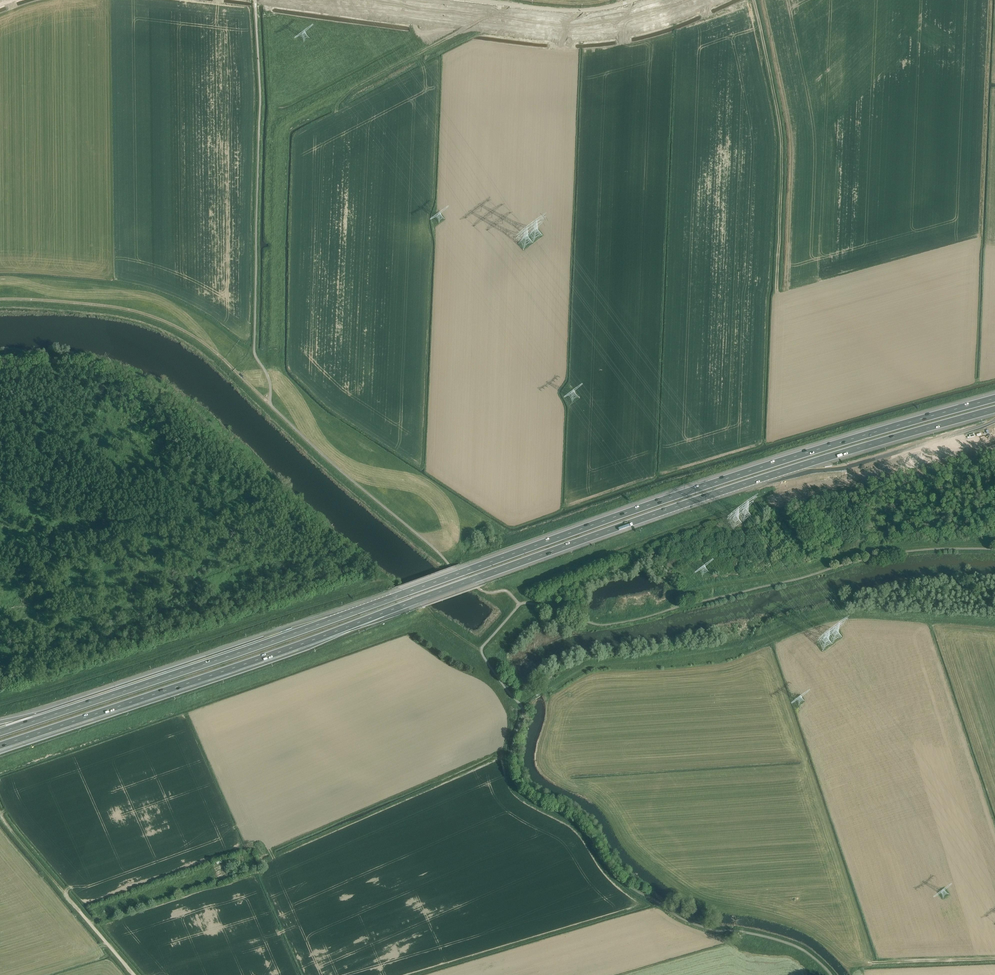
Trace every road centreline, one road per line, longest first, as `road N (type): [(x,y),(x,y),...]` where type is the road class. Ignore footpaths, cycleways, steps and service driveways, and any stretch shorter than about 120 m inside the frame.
road 1 (motorway): [(0,745),(722,491),(994,410)]
road 2 (motorway): [(994,398),(719,481),(44,717)]
road 3 (unclassified): [(266,0),(552,38),(636,32),(720,0)]
road 4 (tertiary): [(689,0),(584,25),(344,0)]
road 5 (track): [(270,403),(208,345),(151,316),(0,298)]
road 6 (track): [(777,289),(781,134),(754,0)]
road 7 (unclassified): [(656,0),(565,12),(455,0)]
road 8 (track): [(78,910),(0,816)]

